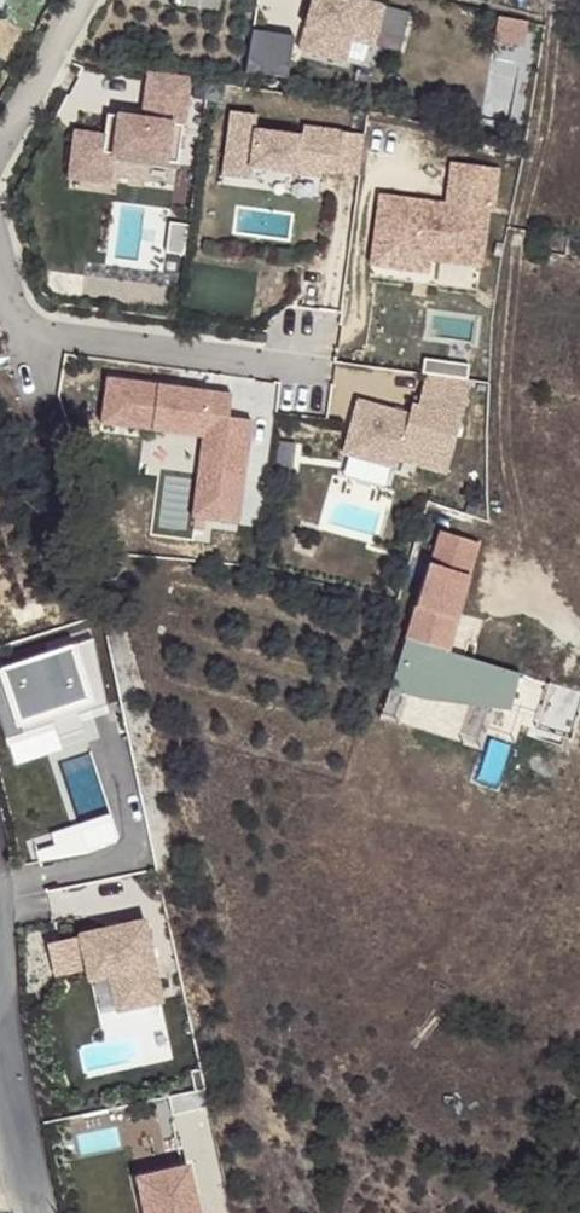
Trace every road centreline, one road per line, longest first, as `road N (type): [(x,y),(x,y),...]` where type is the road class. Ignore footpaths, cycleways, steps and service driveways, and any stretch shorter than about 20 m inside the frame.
road 1 (track): [(579,651),(523,614),(507,583),(499,460),(497,332),(556,0)]
road 2 (residential): [(0,1040),(39,1212)]

